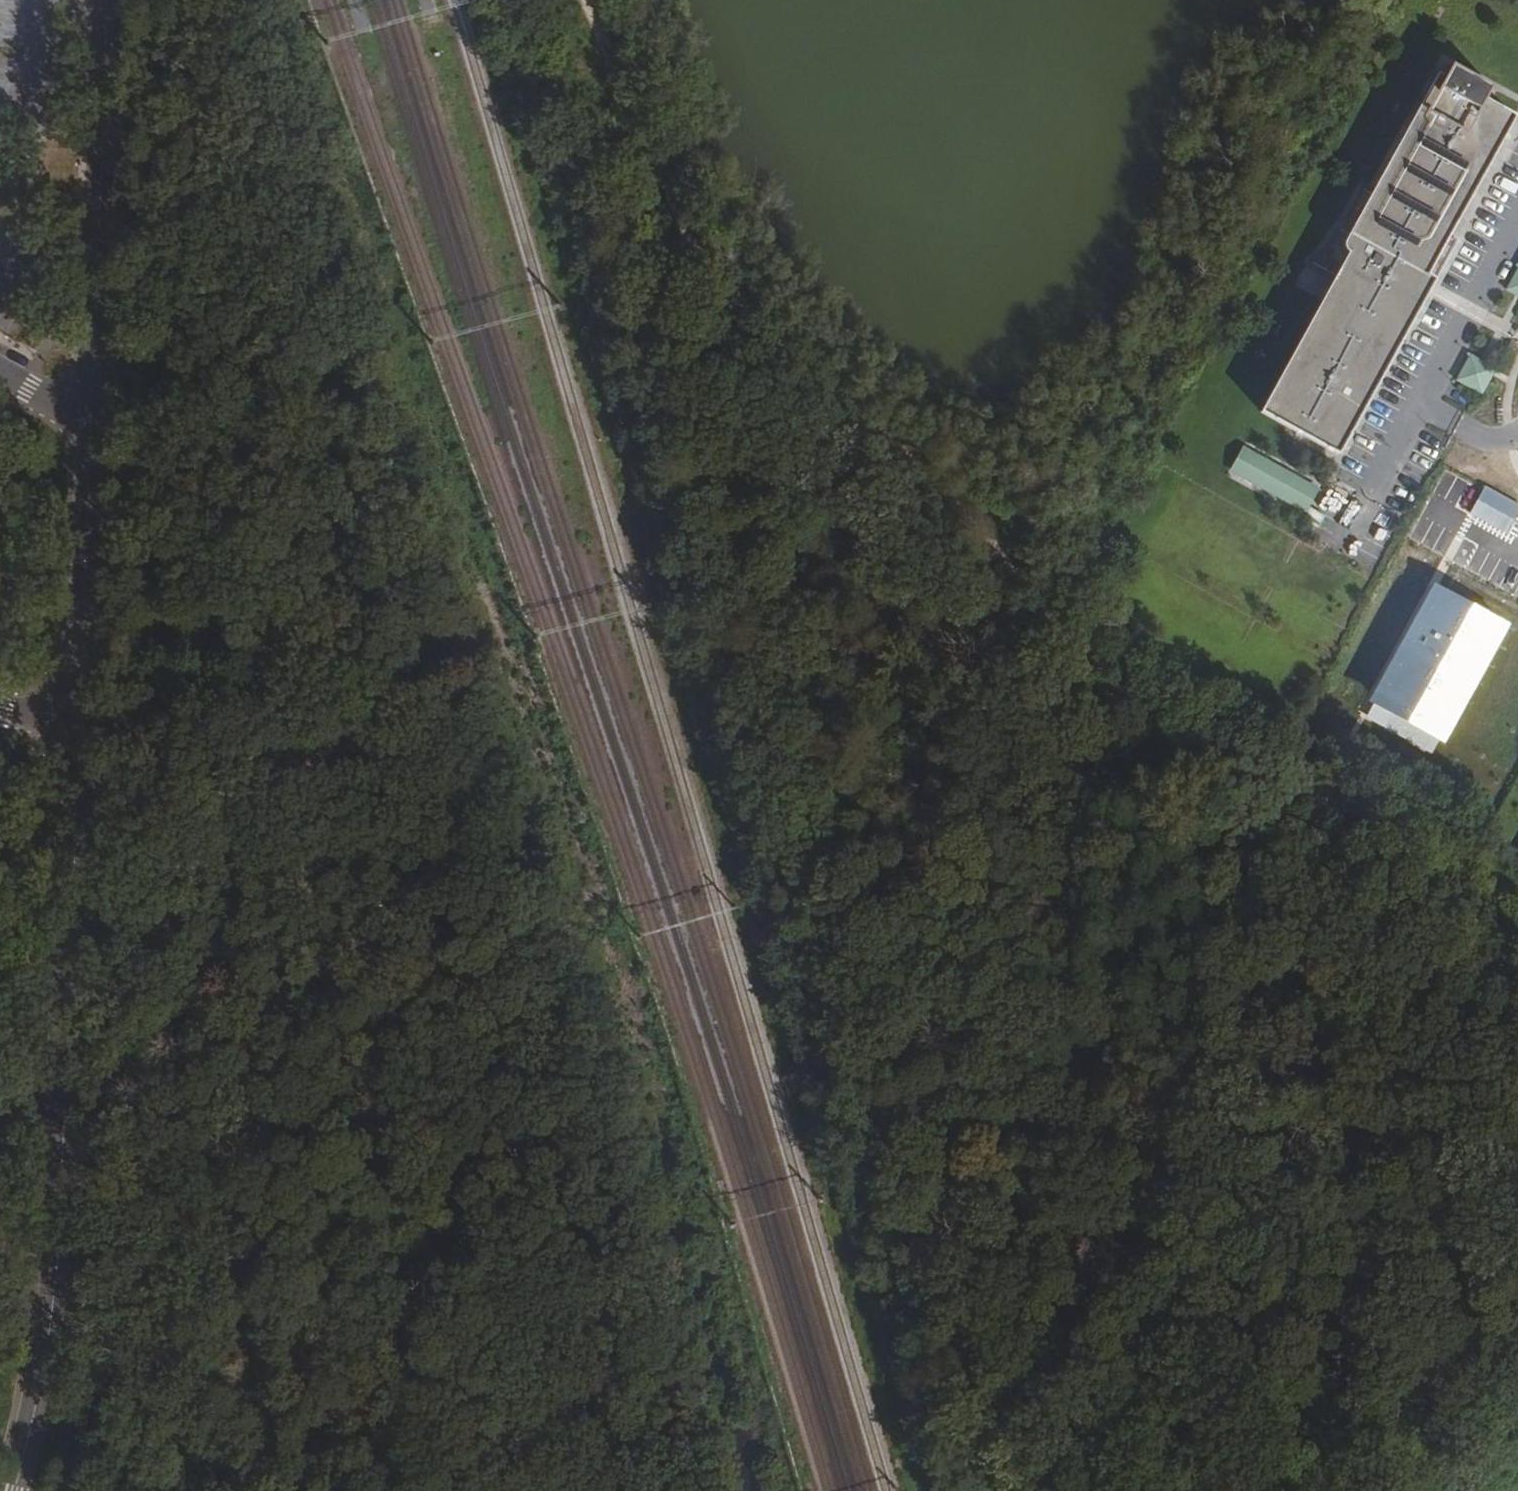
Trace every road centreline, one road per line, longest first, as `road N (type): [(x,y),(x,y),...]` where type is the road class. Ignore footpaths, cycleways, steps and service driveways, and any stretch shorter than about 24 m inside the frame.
road 1 (residential): [(78,720),(40,1354),(14,1490)]
road 2 (residential): [(108,0),(85,414)]
road 3 (residential): [(85,414),(78,720)]

